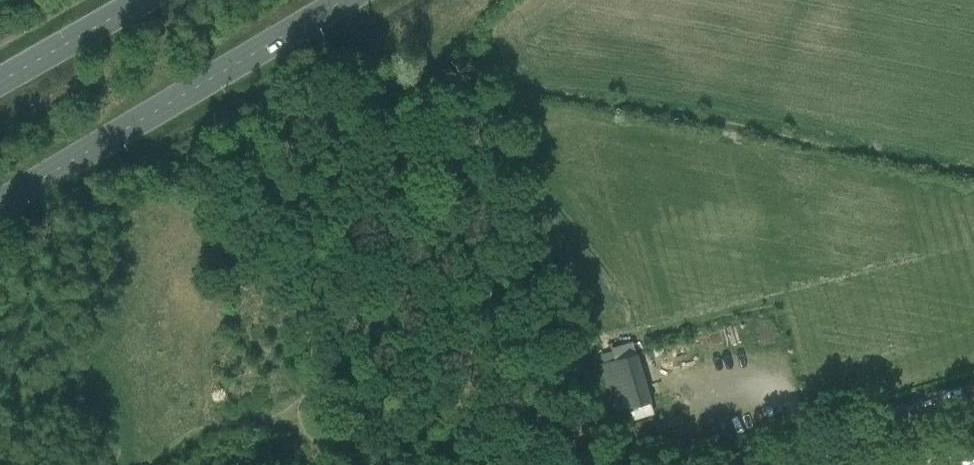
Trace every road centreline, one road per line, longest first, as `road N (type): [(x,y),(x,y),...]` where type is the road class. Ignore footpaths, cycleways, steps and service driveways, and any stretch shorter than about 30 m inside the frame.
road 1 (primary): [(0,214),(358,0)]
road 2 (unclassified): [(785,464),(973,407)]
road 3 (primary): [(150,0),(0,86)]

